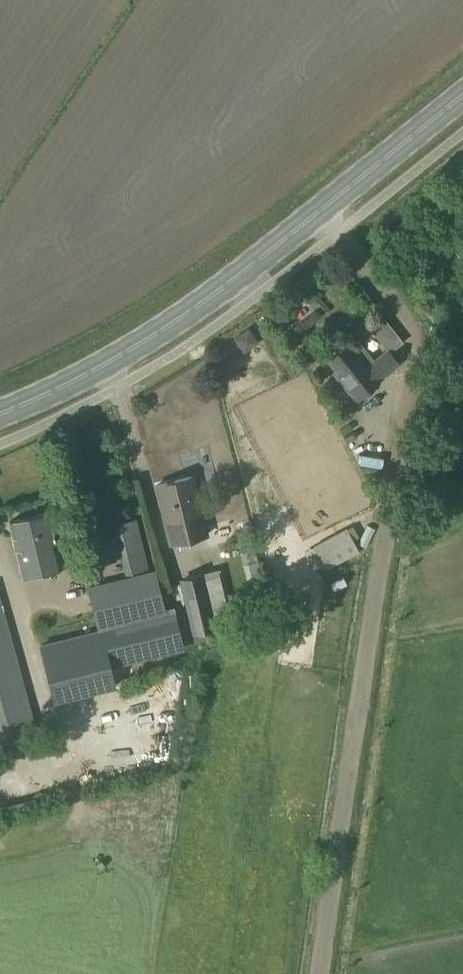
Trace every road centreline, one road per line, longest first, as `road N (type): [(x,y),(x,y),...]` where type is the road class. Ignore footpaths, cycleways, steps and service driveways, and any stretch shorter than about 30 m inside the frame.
road 1 (track): [(321,973),(416,358),(410,334),(338,233)]
road 2 (primary): [(0,413),(175,322),(462,96)]

